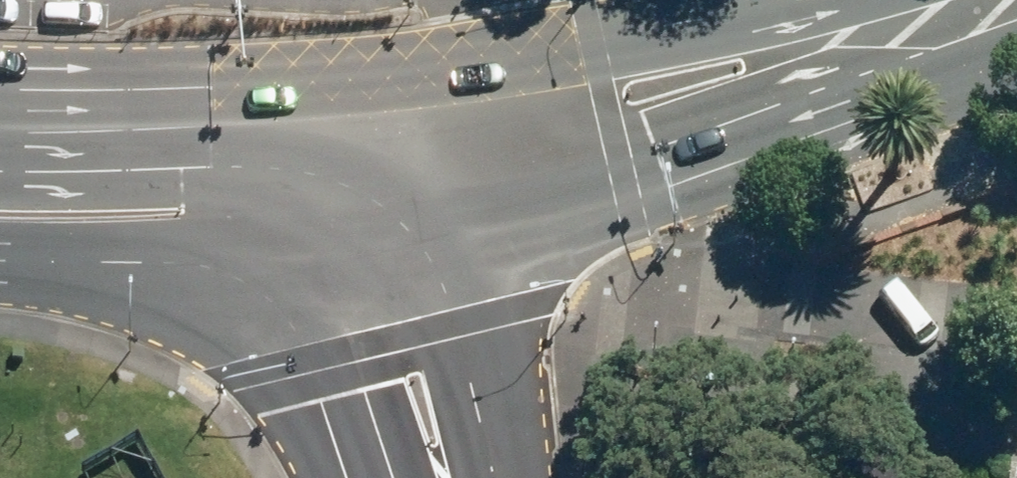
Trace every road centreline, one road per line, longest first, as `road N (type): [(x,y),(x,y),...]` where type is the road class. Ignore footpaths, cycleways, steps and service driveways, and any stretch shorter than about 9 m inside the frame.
road 1 (secondary): [(1016,24),(971,51),(567,204),(442,236)]
road 2 (secondary): [(406,69),(751,0)]
road 3 (primary): [(323,259),(0,248)]
road 4 (primary): [(0,121),(191,117),(295,101)]
road 5 (residential): [(1016,328),(762,295)]
road 6 (primary): [(442,236),(507,477)]
road 7 (primary): [(377,477),(323,259)]
road 8 (primary): [(406,69),(442,236)]
road 9 (primary): [(323,259),(295,101)]
road 10 (secondary): [(442,236),(323,259)]

